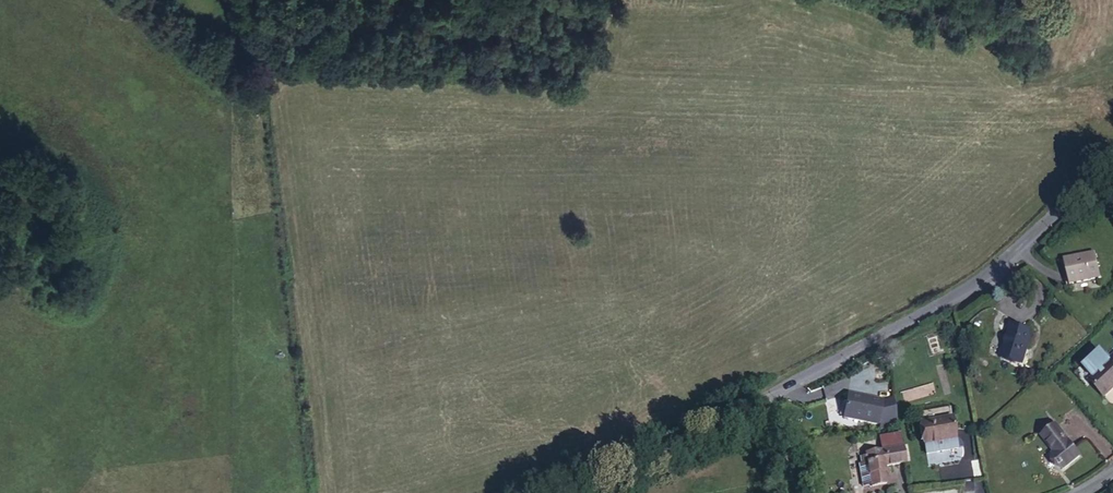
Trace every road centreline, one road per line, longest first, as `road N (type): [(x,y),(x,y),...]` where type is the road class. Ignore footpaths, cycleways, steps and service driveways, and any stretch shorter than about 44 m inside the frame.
road 1 (residential): [(1112,156),(983,275),(784,387),(523,492)]

